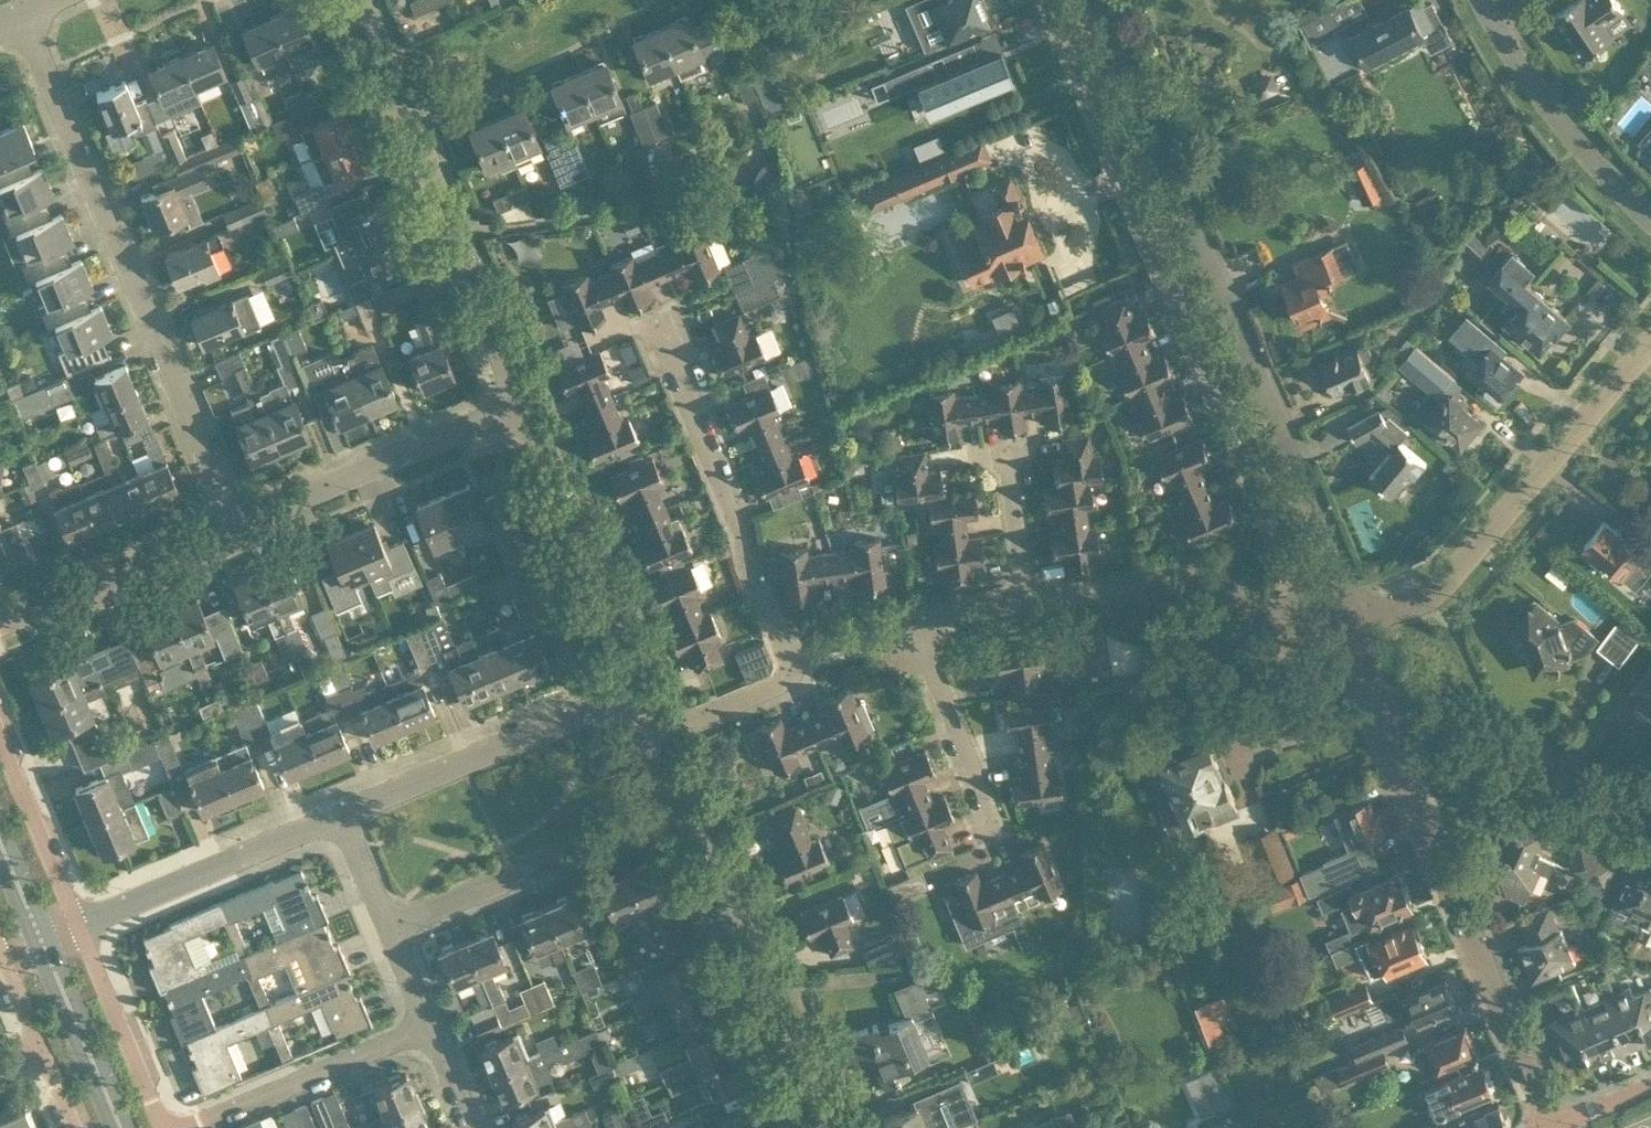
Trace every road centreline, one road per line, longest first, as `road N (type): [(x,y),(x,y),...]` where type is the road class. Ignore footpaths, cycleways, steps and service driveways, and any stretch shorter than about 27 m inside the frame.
road 1 (residential): [(1051,0),(1297,572),(1345,625)]
road 2 (residential): [(1345,625),(1342,557),(1098,0)]
road 3 (unclassified): [(236,522),(17,15)]
road 4 (residential): [(1553,1127),(1363,696)]
road 5 (residential): [(524,403),(360,0)]
road 6 (residential): [(1345,625),(1424,568),(1510,490),(1650,319)]
road 7 (residential): [(833,1127),(712,837),(681,816)]
road 8 (residential): [(793,657),(663,350)]
road 9 (residential): [(1024,596),(1159,581),(1190,586),(1242,615),(1345,625)]
road 10 (residential): [(994,822),(916,634),(928,620),(1024,596)]
road 11 (residential): [(620,694),(634,681),(631,661),(524,403)]
road 12 (residential): [(387,930),(681,816)]
road 13 (residential): [(333,816),(620,694)]
road 14 (residential): [(236,522),(524,403)]
road 15 (residential): [(1650,812),(1363,696)]
road 16 (unclassified): [(1650,221),(1520,77),(1480,0)]
road 17 (residential): [(79,924),(333,816)]
road 18 (unclassified): [(424,1027),(187,1127)]
road 19 (residential): [(0,618),(236,522)]
road 20 (unclassified): [(165,1127),(79,924)]
road 21 (unclassified): [(79,924),(0,733)]
road 22 (secondary): [(119,1127),(40,941)]
road 23 (residential): [(645,741),(785,681),(793,657)]
road 24 (residential): [(1024,596),(1006,457)]
road 25 (unclassified): [(387,930),(333,816)]

